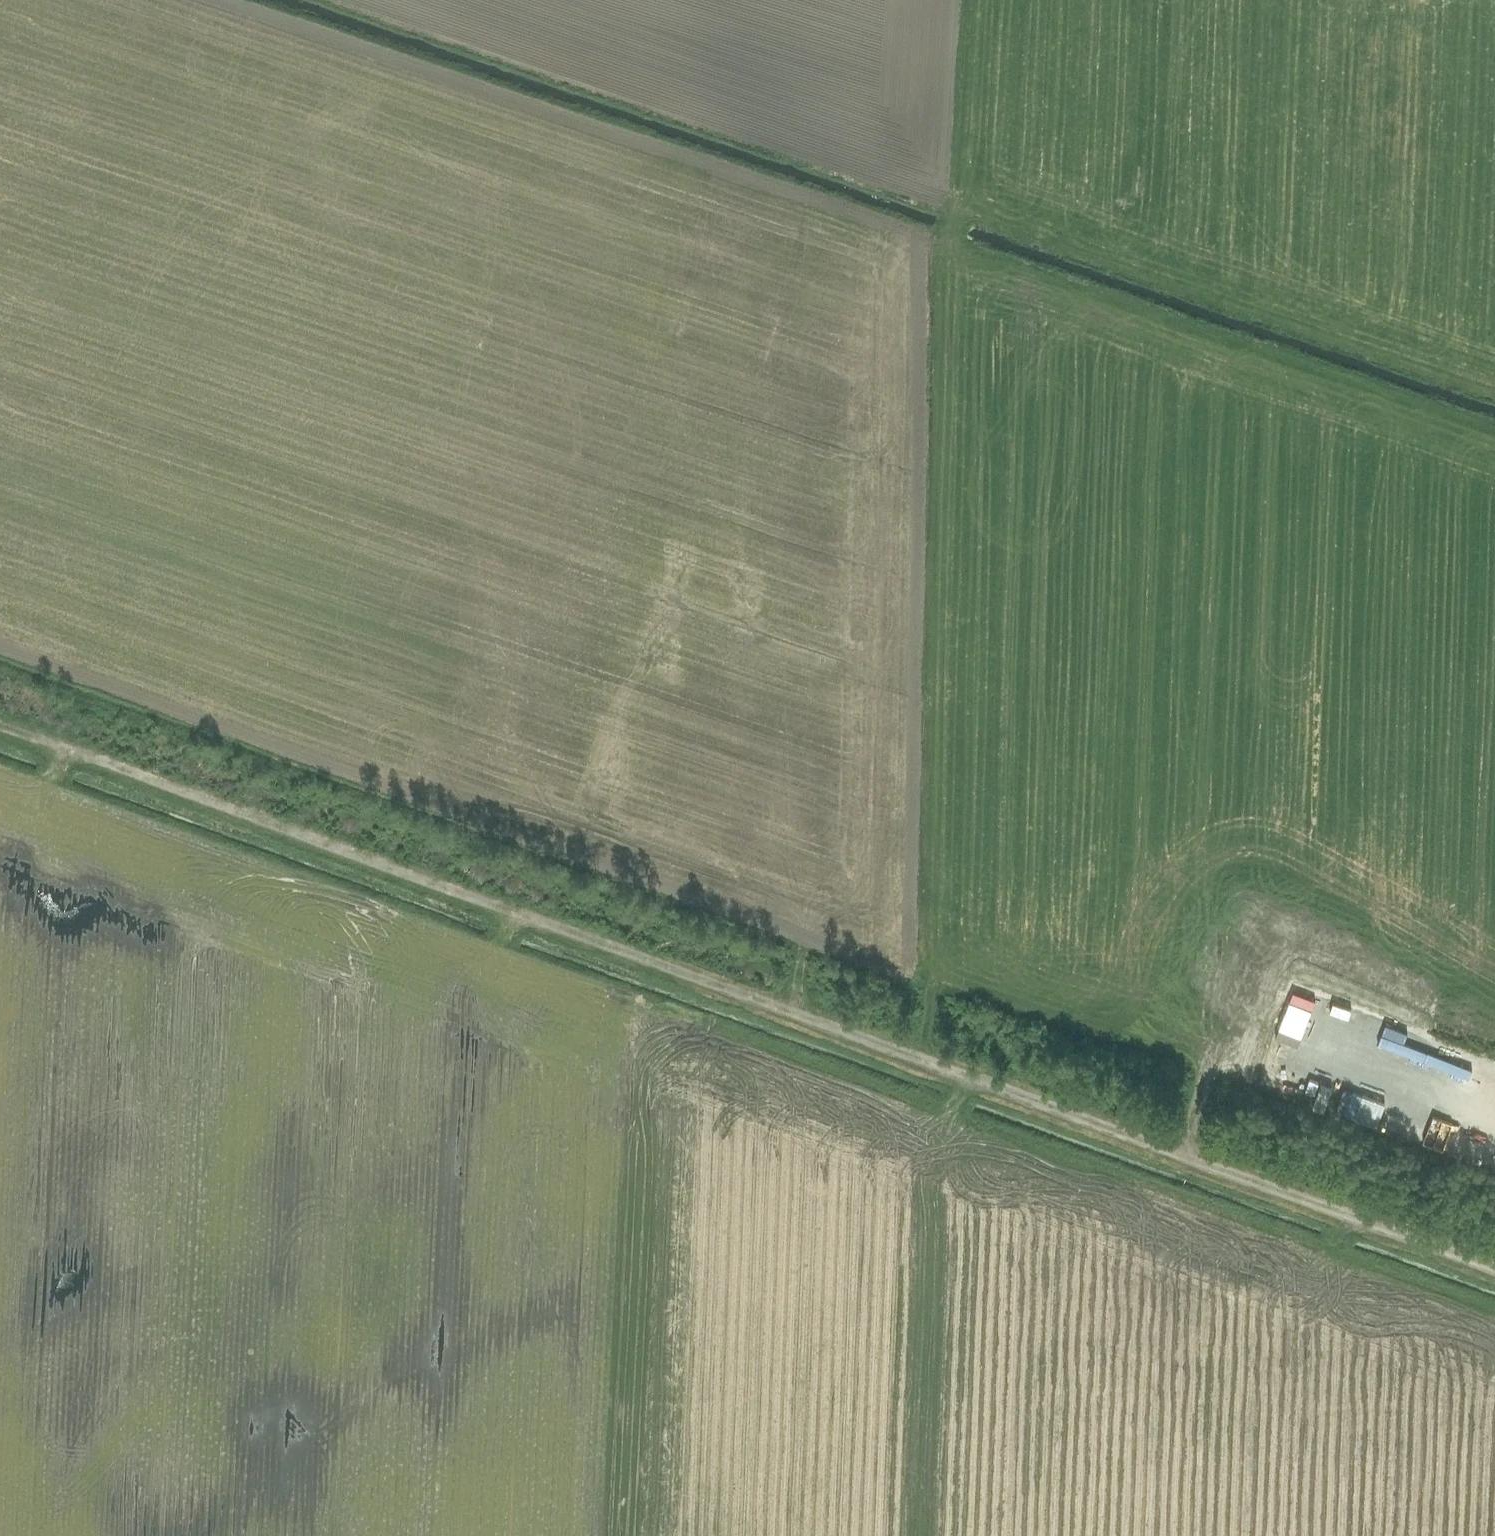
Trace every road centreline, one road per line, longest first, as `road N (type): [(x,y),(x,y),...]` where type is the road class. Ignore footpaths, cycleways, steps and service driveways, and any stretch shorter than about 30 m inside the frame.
road 1 (track): [(0,724),(1494,1273)]
road 2 (track): [(1494,1101),(1362,1043)]

